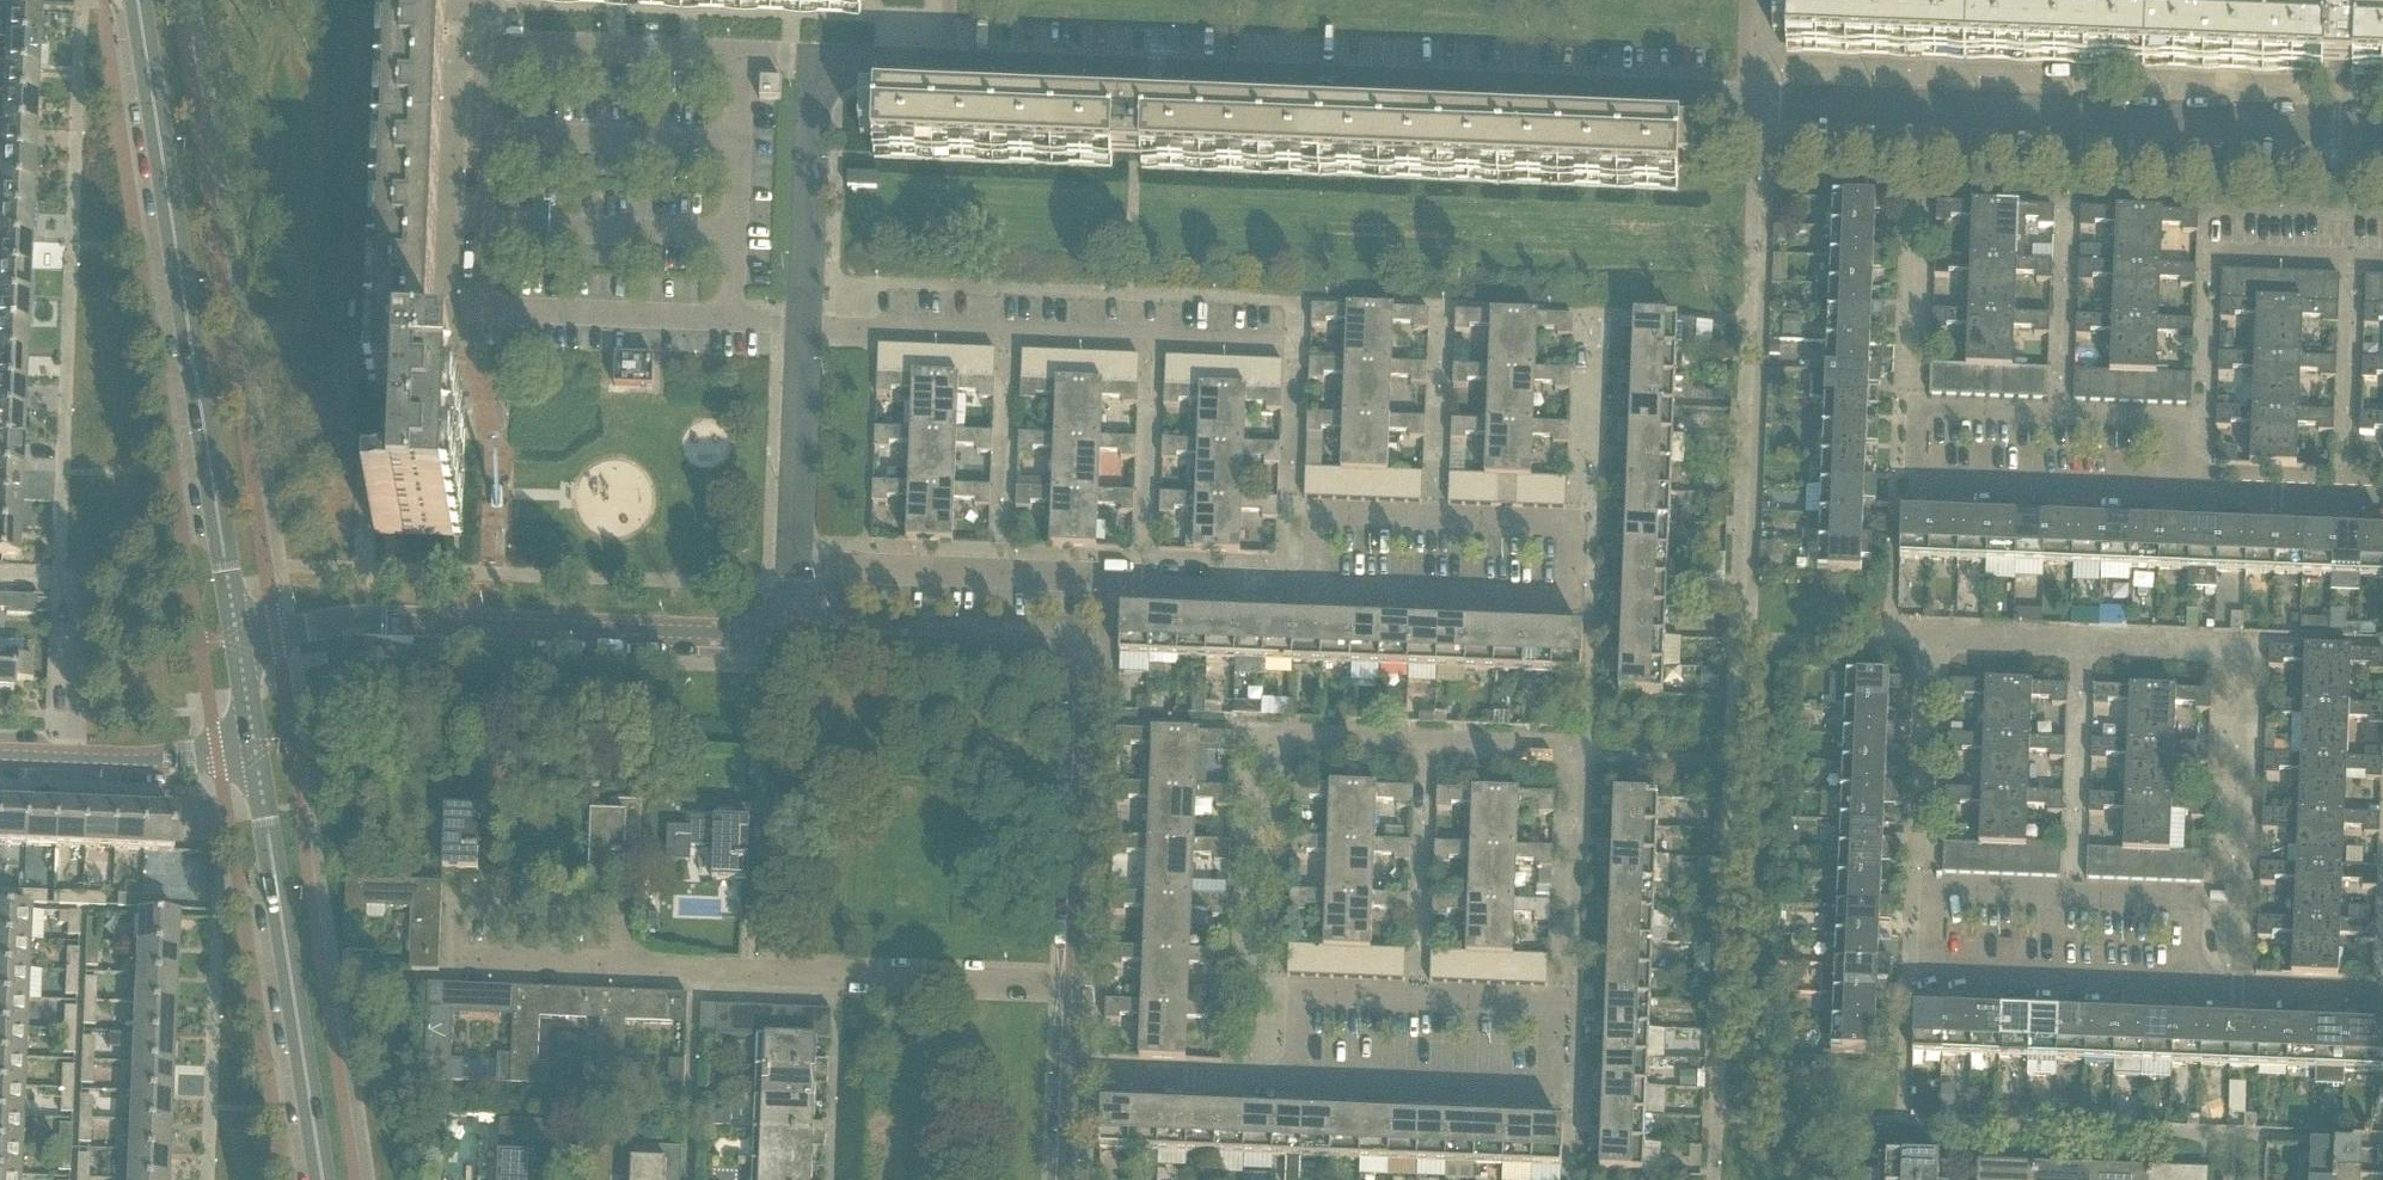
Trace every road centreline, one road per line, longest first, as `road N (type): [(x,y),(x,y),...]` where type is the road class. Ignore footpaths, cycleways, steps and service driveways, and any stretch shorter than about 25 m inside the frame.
road 1 (tertiary): [(2382,123),(833,62),(816,72)]
road 2 (secondary): [(236,638),(136,0)]
road 3 (residential): [(2191,989),(1923,978),(1926,889),(2195,898)]
road 4 (tertiary): [(1076,981),(1086,723),(1078,681),(1040,649),(792,636)]
road 5 (residential): [(2178,492),(1920,479),(1920,426),(1940,410),(2161,424),(2180,443)]
road 6 (residential): [(1319,586),(1565,597),(1568,530),(1321,520)]
road 7 (tertiary): [(792,636),(373,623),(236,638)]
road 8 (residential): [(794,565),(1319,586)]
road 9 (tertiary): [(816,72),(807,94),(794,565)]
road 10 (residential): [(1076,981),(636,967)]
road 11 (secondary): [(324,1179),(255,754)]
road 12 (residential): [(1300,1084),(1303,997),(1554,1006),(1551,1093)]
road 13 (residential): [(636,967),(459,960),(461,895),(637,902)]
road 14 (tertiary): [(0,755),(255,754)]
road 15 (residential): [(1551,1093),(1300,1084)]
road 16 (residential): [(1300,1084),(1072,1075)]
road 17 (residential): [(2382,503),(2178,492)]
road 18 (residential): [(2382,998),(2191,989)]
road 19 (residential): [(2209,252),(2382,259)]

